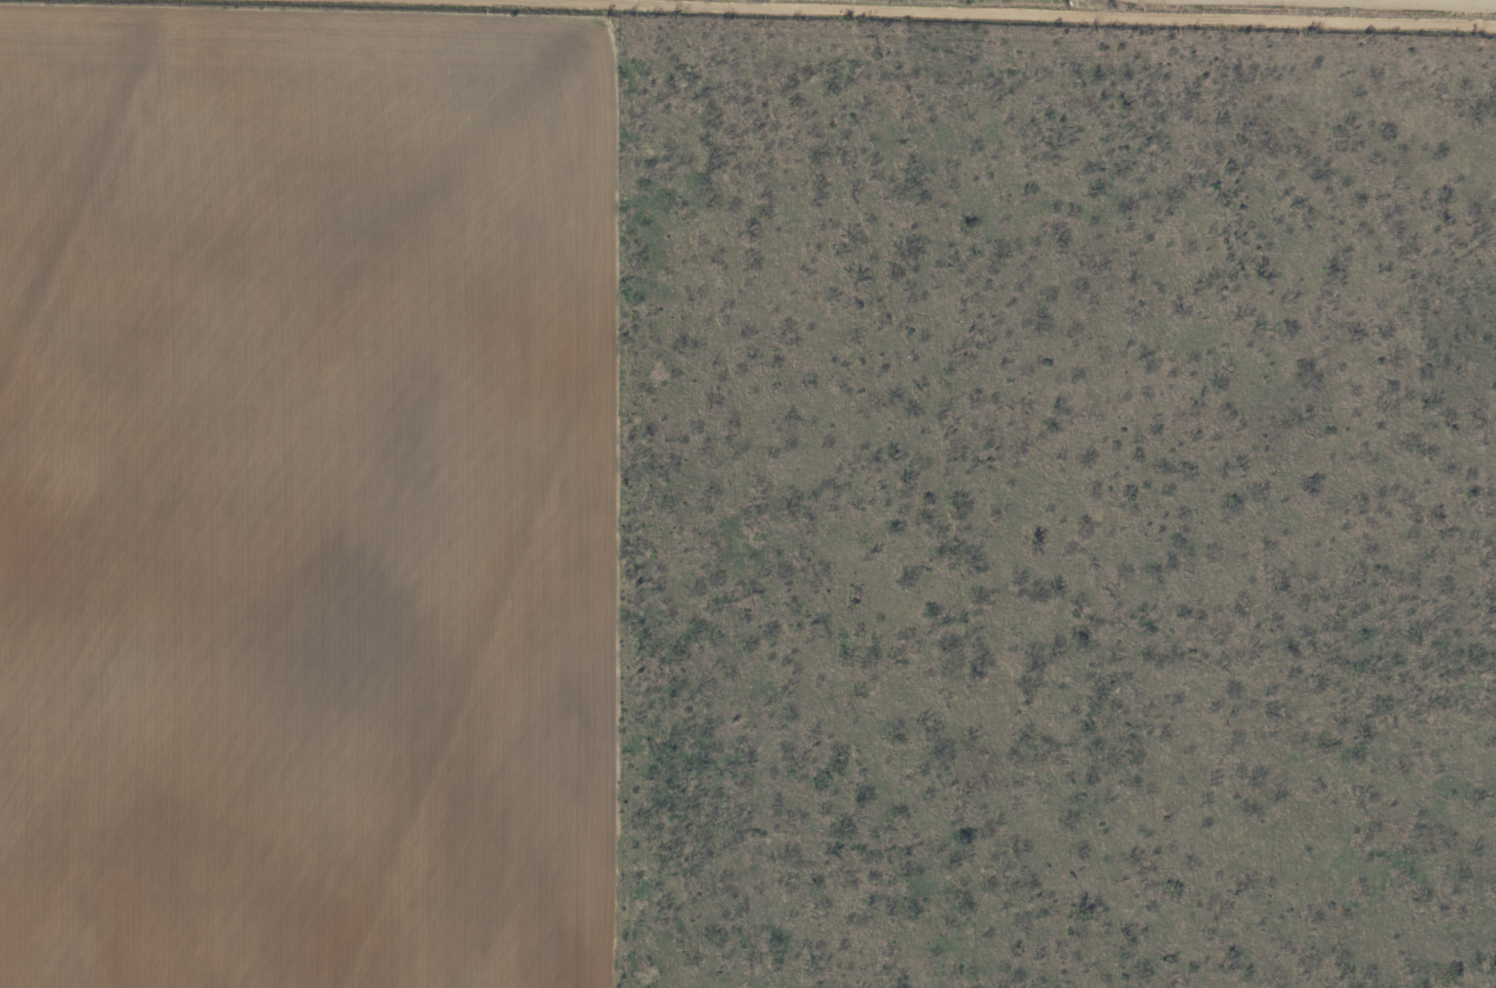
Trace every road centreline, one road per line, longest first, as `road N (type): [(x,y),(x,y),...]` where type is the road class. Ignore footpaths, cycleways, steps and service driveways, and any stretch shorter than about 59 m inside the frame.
road 1 (residential): [(1495,23),(612,0)]

